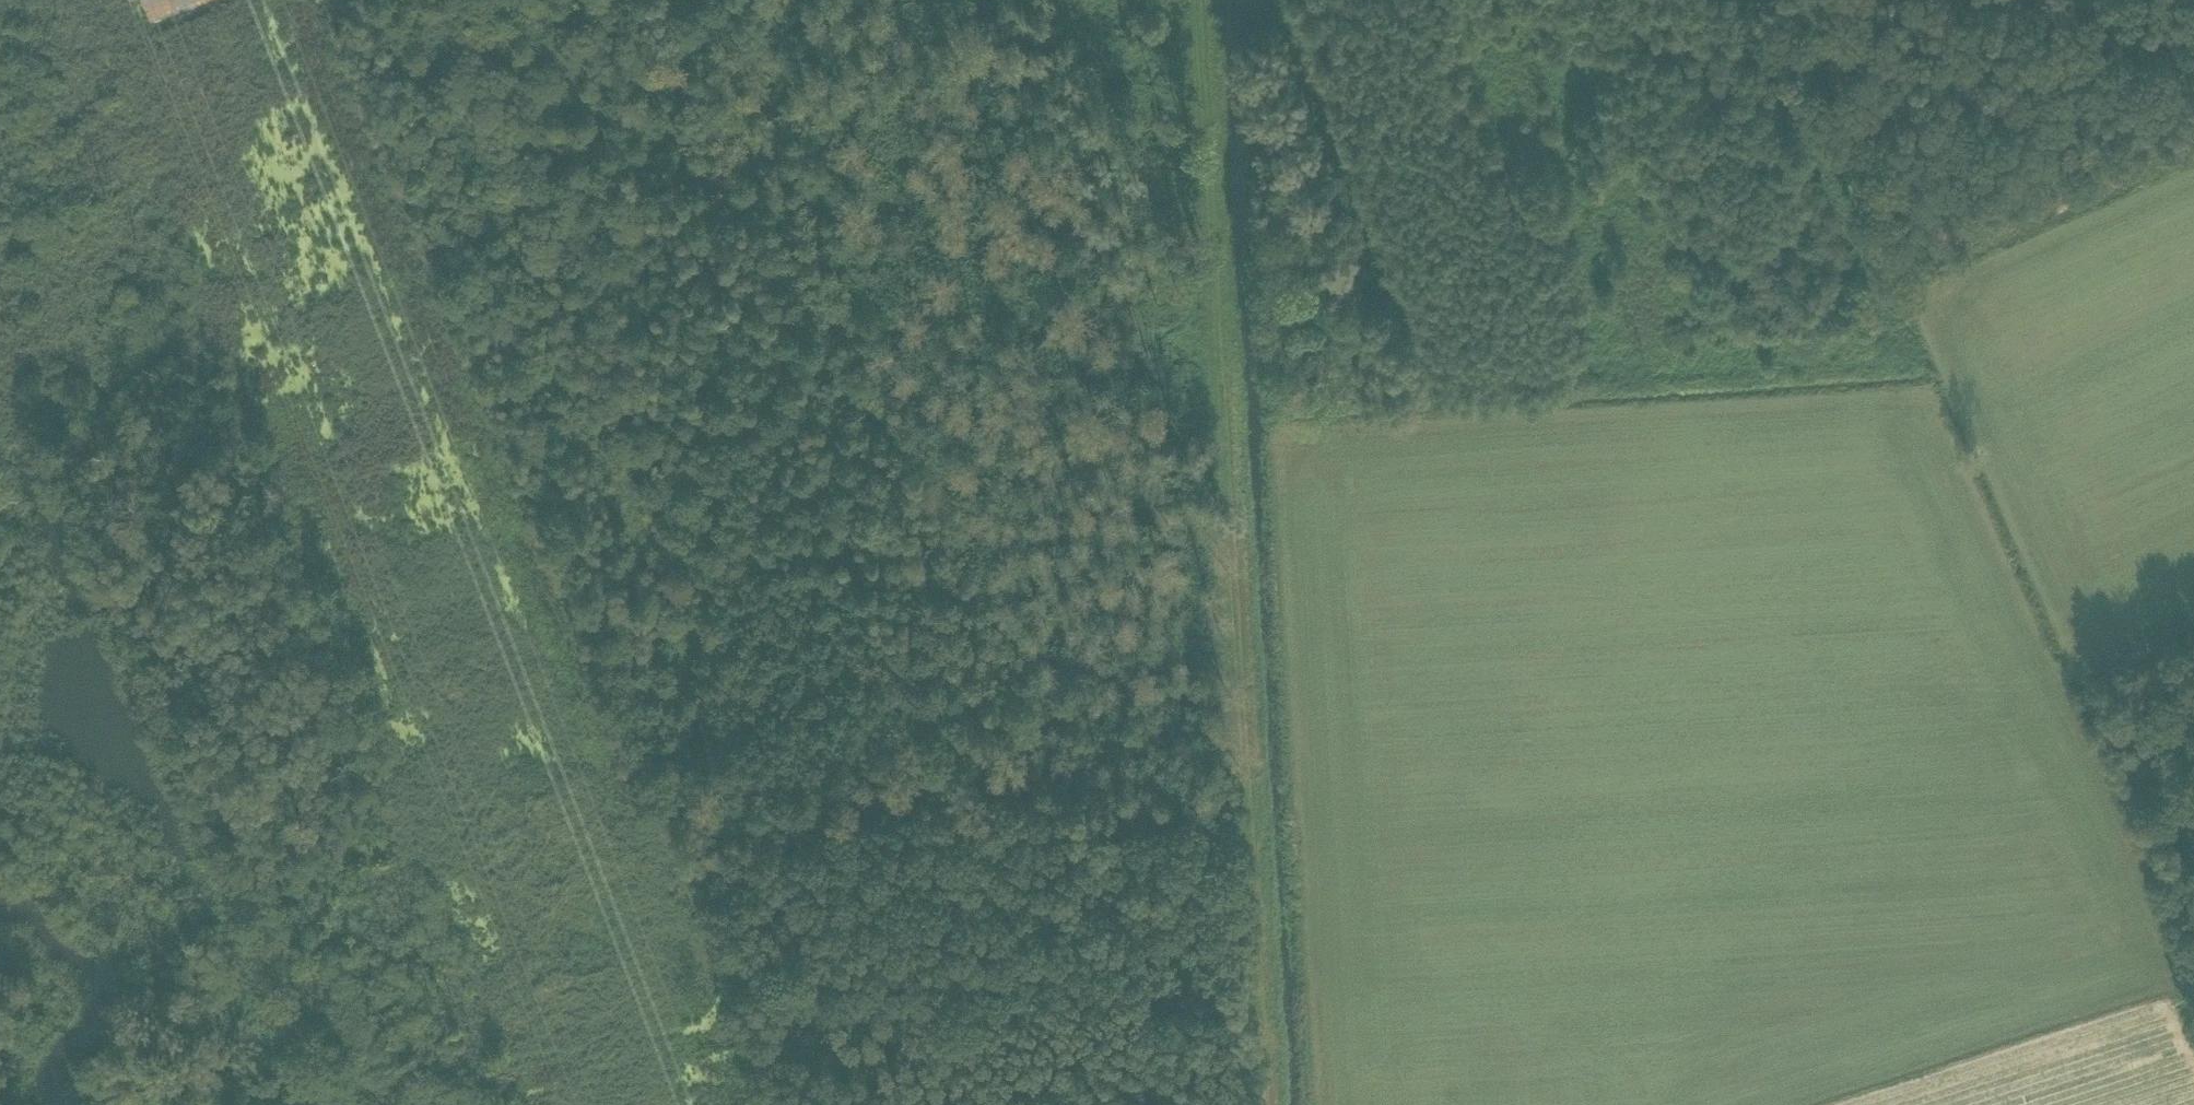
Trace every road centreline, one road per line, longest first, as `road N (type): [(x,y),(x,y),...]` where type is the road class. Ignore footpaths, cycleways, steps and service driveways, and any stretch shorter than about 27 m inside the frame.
road 1 (track): [(1274,1104),(1211,0)]

